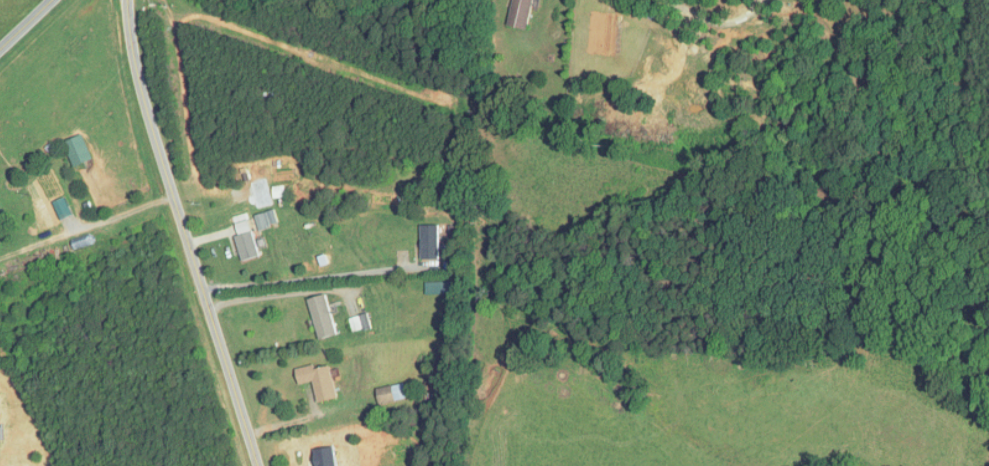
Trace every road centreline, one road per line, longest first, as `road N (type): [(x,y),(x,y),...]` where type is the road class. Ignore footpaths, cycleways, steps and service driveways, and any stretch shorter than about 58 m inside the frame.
road 1 (residential): [(124,0),(256,465)]

